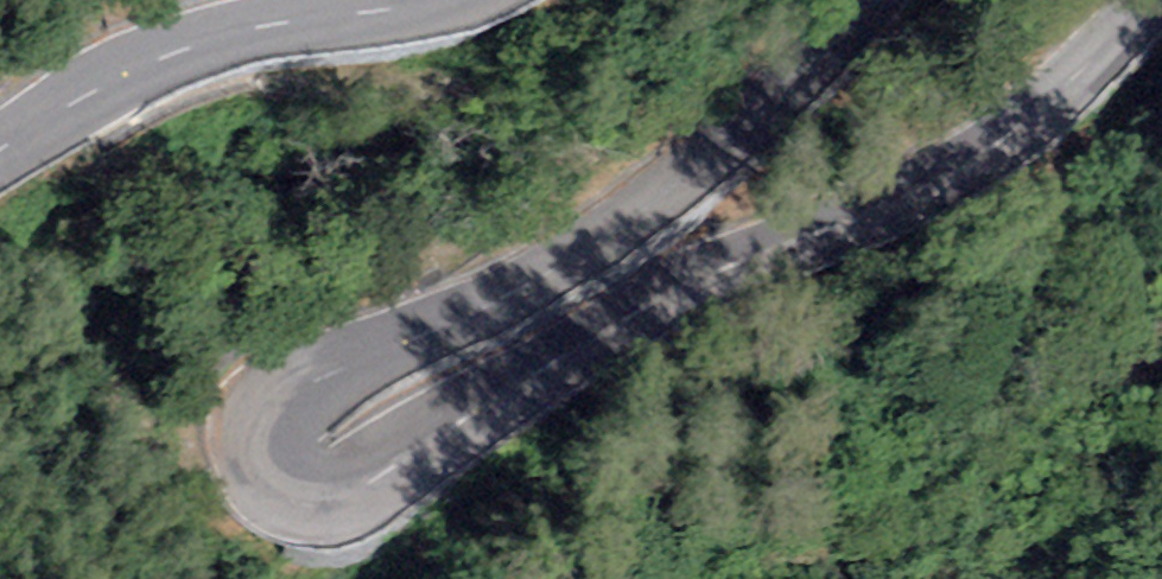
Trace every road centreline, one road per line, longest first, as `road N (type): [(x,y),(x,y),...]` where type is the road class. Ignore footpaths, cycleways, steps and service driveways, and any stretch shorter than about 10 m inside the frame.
road 1 (tertiary): [(864,0),(776,103),(629,223),(522,287),(297,379),(276,406),(271,439),(282,466),(328,495),(369,493),(398,479),(458,445),(547,373),(727,268),(945,179),(996,149),(1145,0)]
road 2 (tertiary): [(0,151),(107,84),(213,39),(435,0)]

